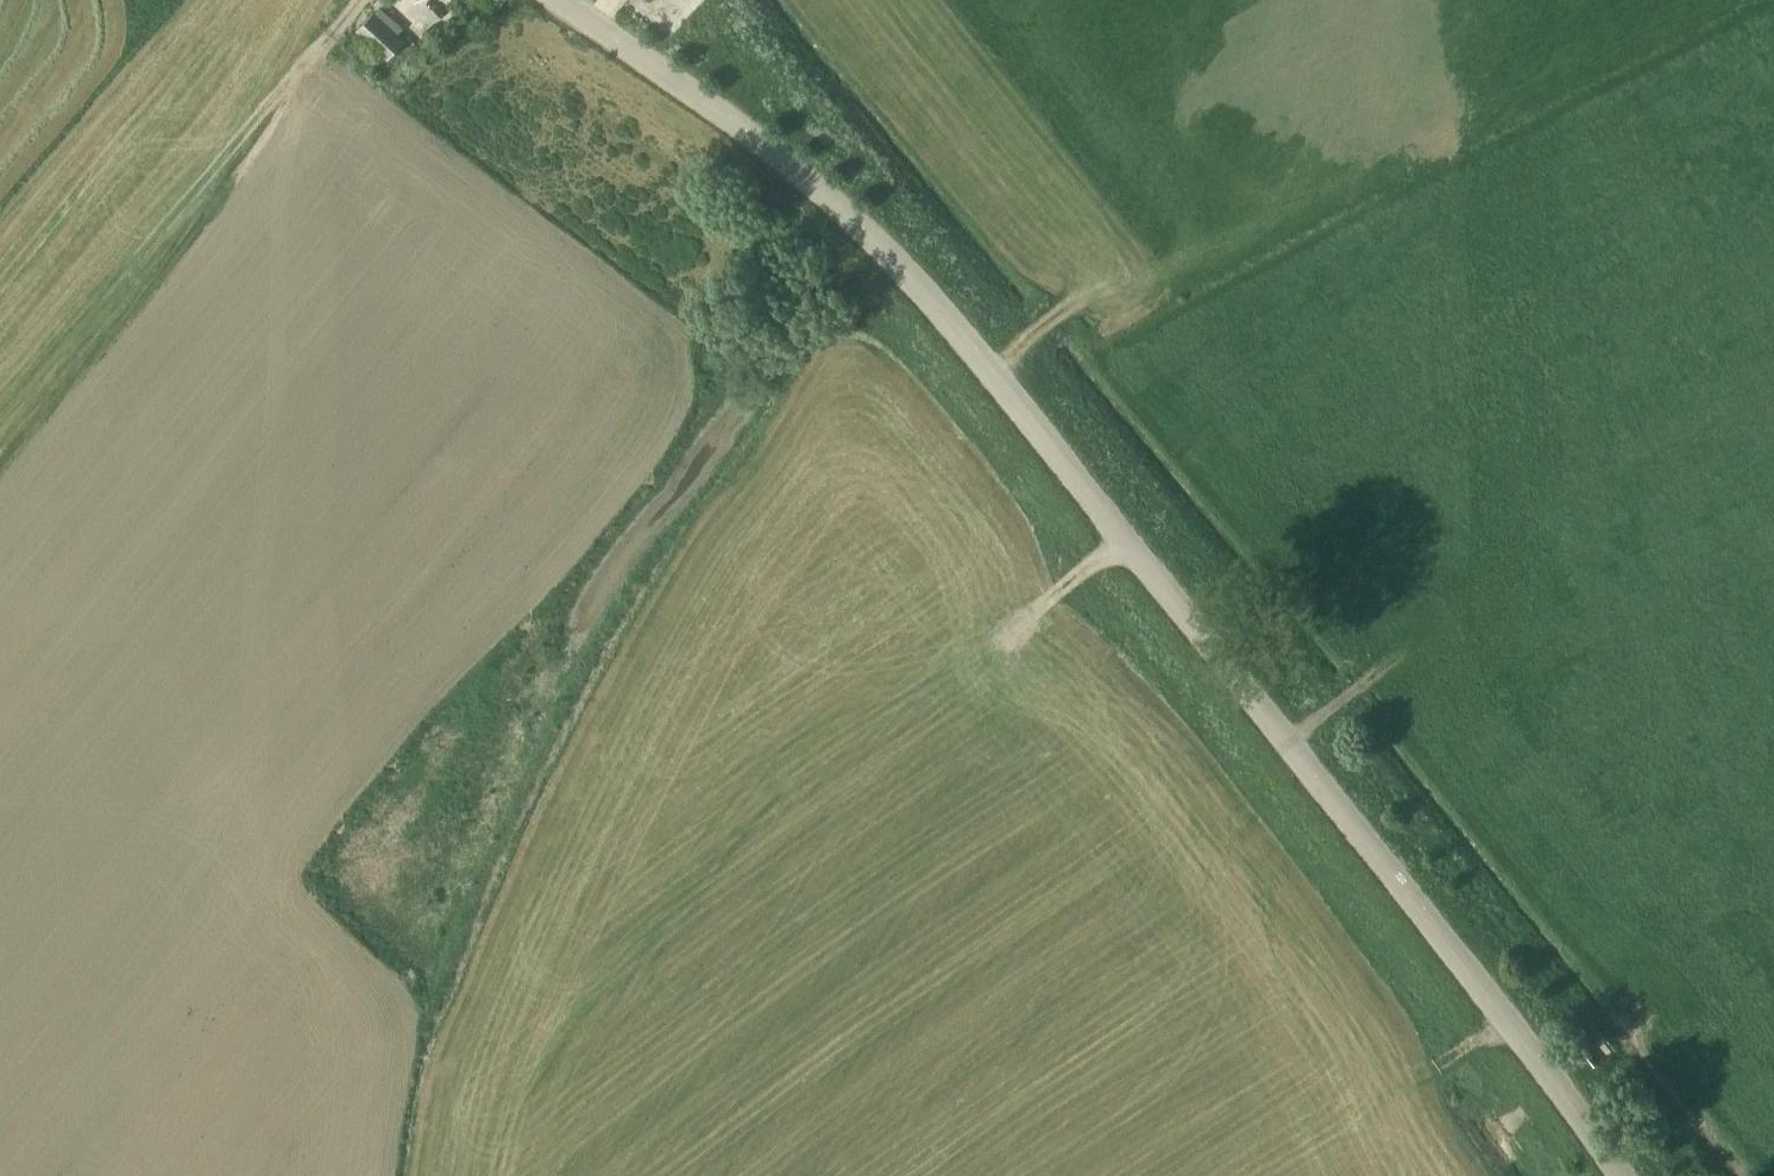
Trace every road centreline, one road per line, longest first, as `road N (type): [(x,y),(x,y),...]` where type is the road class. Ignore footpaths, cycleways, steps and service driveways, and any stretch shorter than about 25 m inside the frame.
road 1 (unclassified): [(1615,1175),(1580,1118),(1286,747),(907,285),(829,206),(694,95),(559,0)]
road 2 (track): [(357,0),(0,403)]

